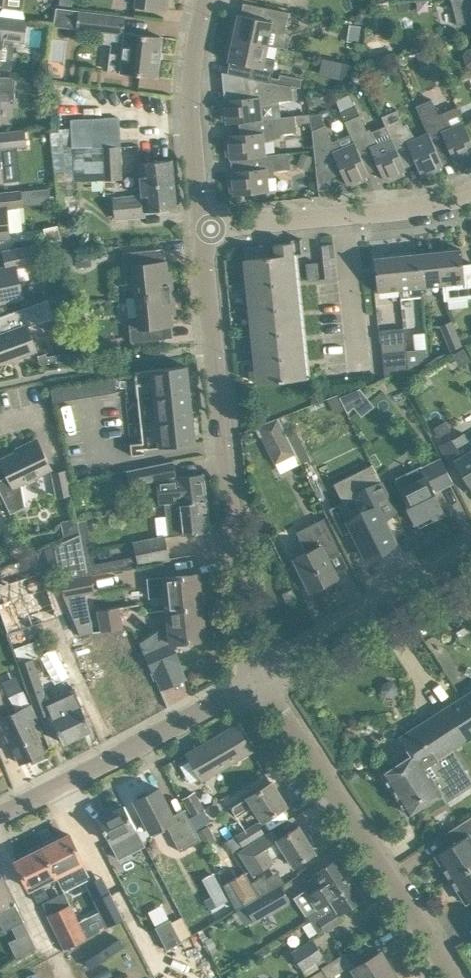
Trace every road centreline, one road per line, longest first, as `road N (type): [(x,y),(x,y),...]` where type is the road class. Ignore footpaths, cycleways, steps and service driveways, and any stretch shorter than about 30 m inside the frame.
road 1 (residential): [(266,675),(241,626),(233,582),(204,231)]
road 2 (residential): [(464,977),(266,675)]
road 3 (residential): [(0,818),(266,675)]
road 4 (residential): [(204,231),(344,216),(470,189)]
road 5 (residential): [(266,675),(470,552)]
road 6 (residential): [(204,231),(193,74),(204,0)]

